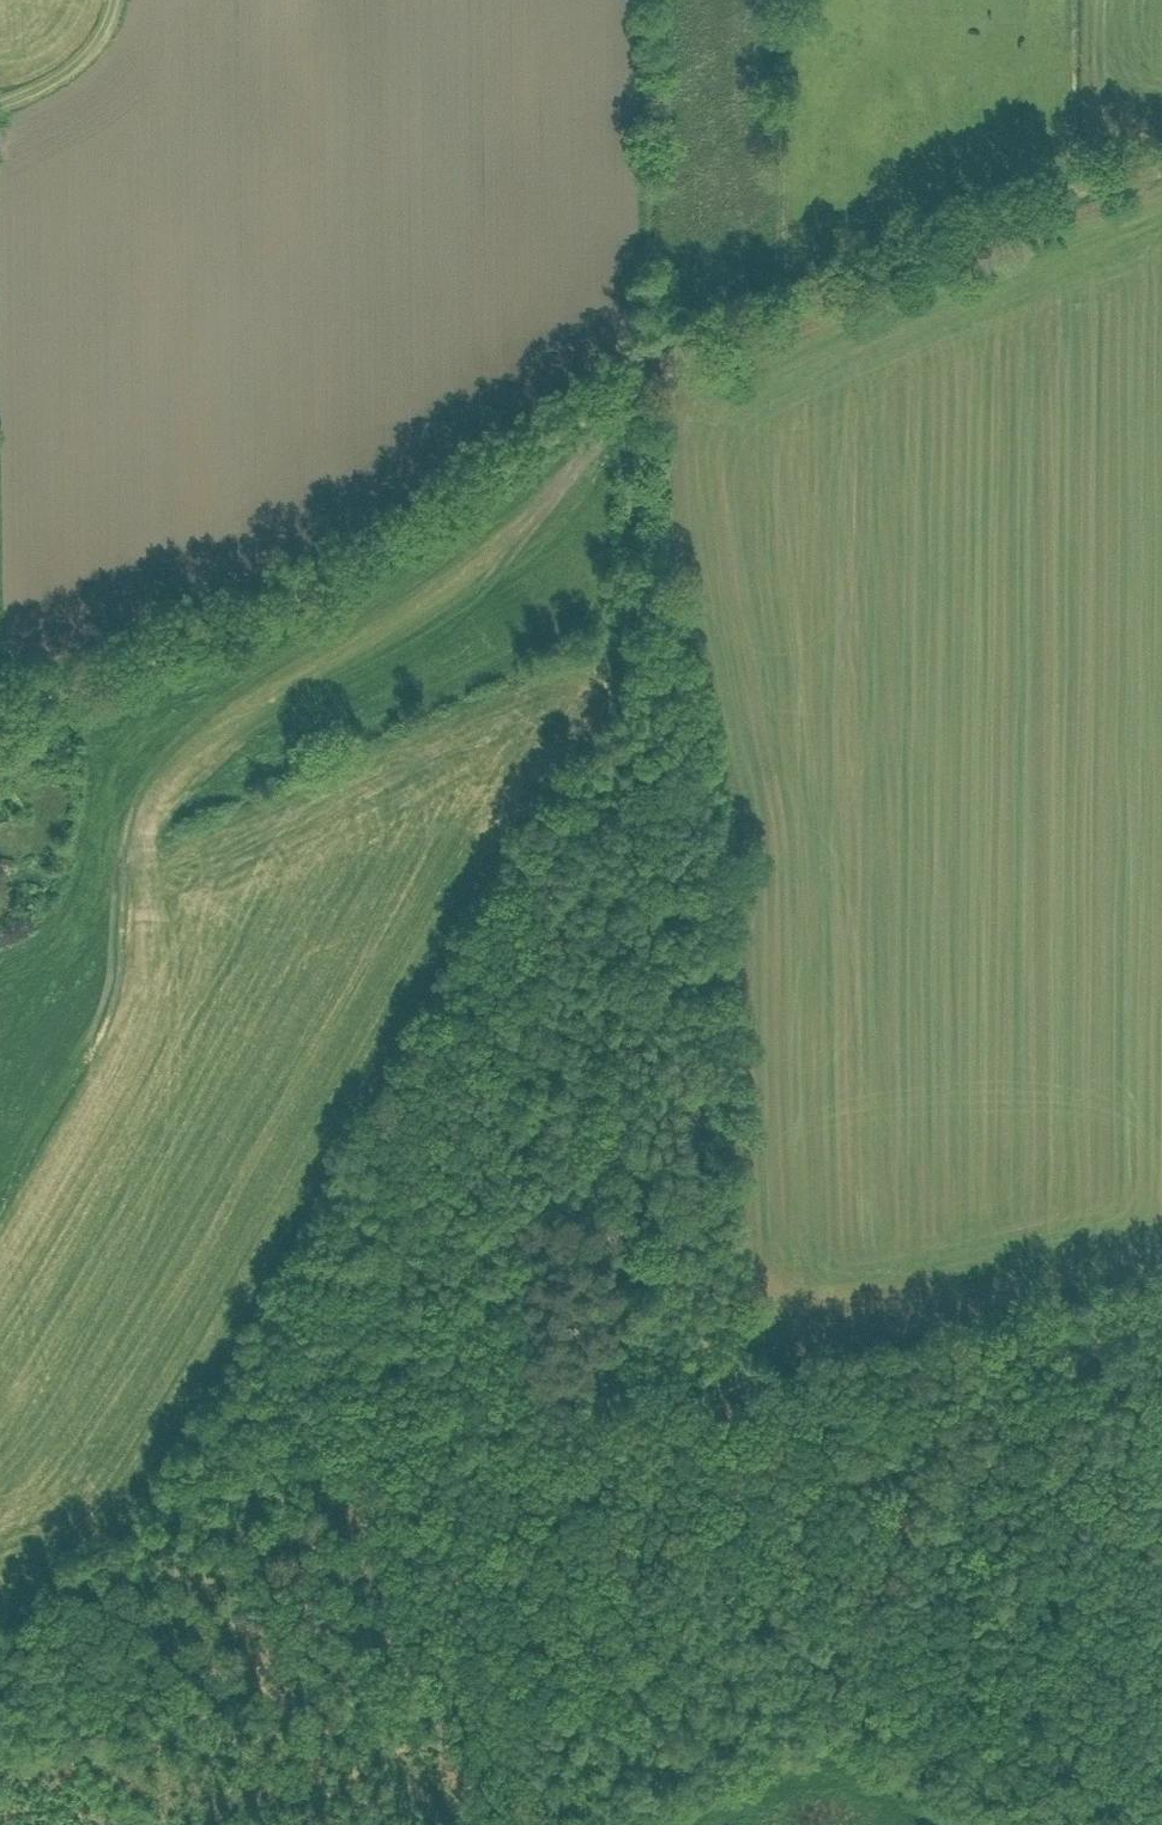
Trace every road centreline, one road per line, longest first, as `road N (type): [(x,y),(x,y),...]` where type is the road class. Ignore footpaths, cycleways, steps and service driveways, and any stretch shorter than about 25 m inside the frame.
road 1 (track): [(0,716),(293,593),(627,391)]
road 2 (track): [(627,391),(951,239),(1068,190),(1161,164)]
road 3 (track): [(0,106),(41,102),(98,74),(125,25),(125,0)]

